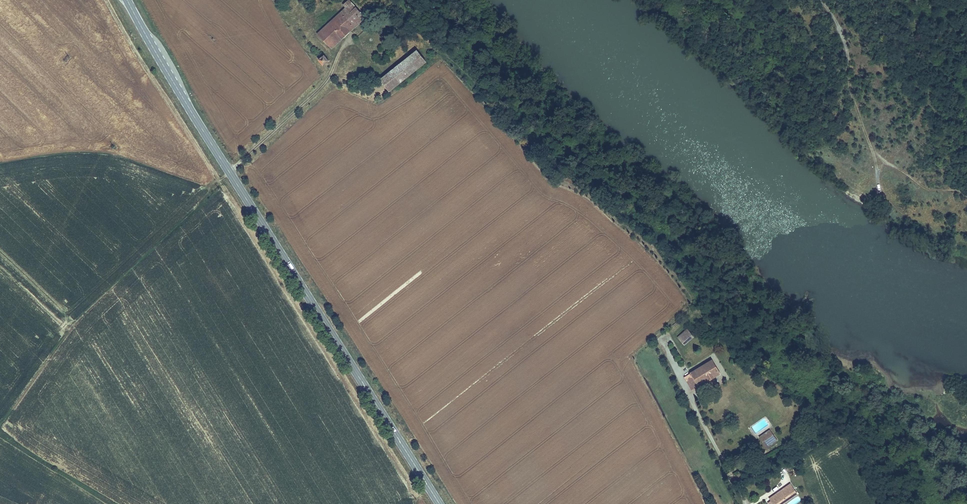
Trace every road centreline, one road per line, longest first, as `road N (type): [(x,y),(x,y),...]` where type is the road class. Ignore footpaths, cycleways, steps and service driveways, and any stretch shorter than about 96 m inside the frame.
road 1 (secondary): [(439,503),(127,0)]
road 2 (residential): [(744,503),(665,345)]
road 3 (track): [(824,0),(846,41),(850,85),(881,161)]

